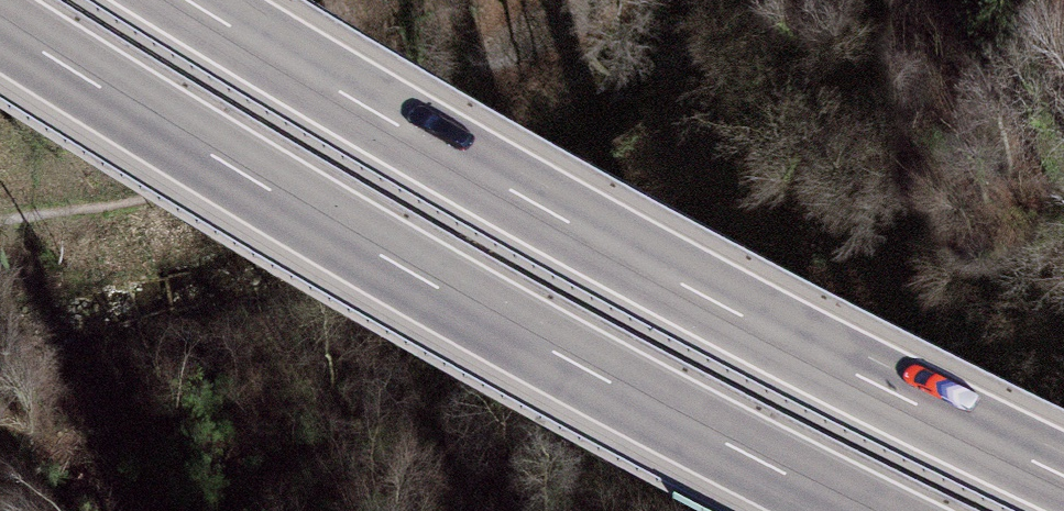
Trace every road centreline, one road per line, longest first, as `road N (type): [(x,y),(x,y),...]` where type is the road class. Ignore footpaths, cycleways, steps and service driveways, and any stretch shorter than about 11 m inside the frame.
road 1 (motorway): [(1063,476),(688,287),(189,0)]
road 2 (motorway): [(0,25),(396,264),(861,510)]

